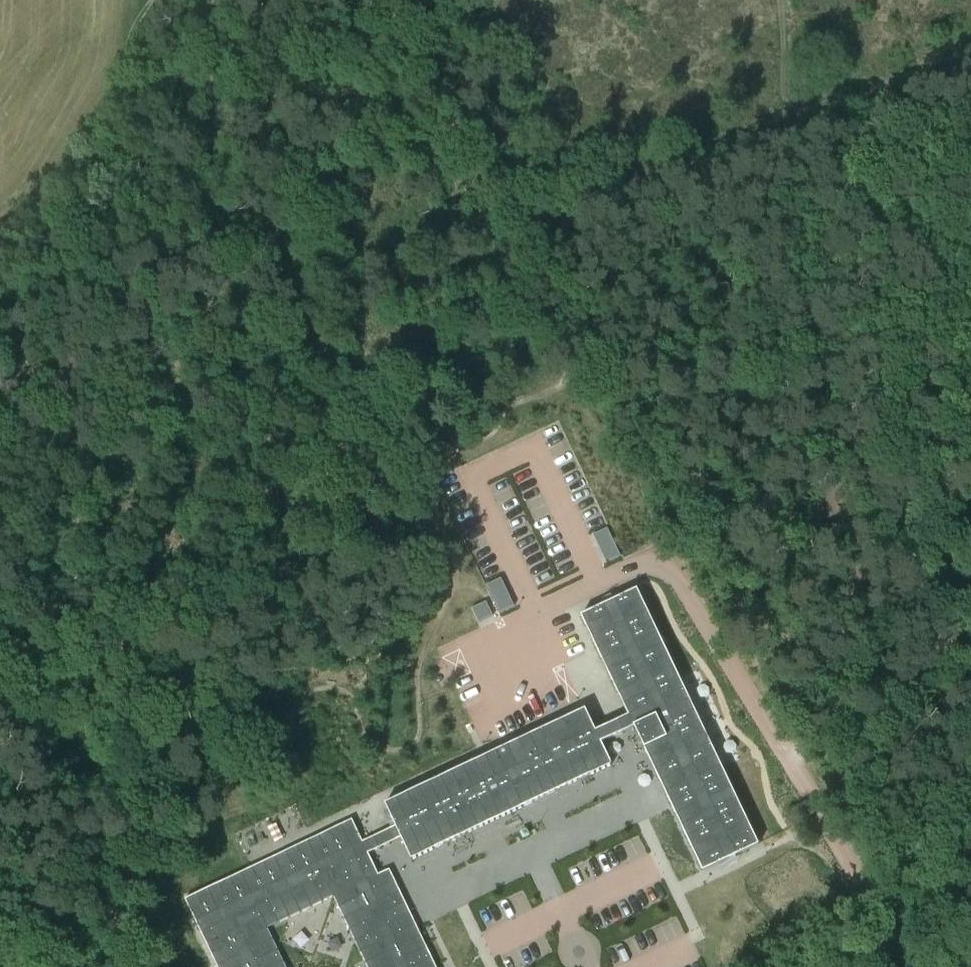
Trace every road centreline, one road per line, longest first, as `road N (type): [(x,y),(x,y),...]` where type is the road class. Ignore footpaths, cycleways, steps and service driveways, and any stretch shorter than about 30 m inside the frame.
road 1 (track): [(945,966),(881,833),(857,567),(825,485),(790,211),(787,123)]
road 2 (track): [(787,123),(970,55)]
road 3 (track): [(787,123),(782,0)]

